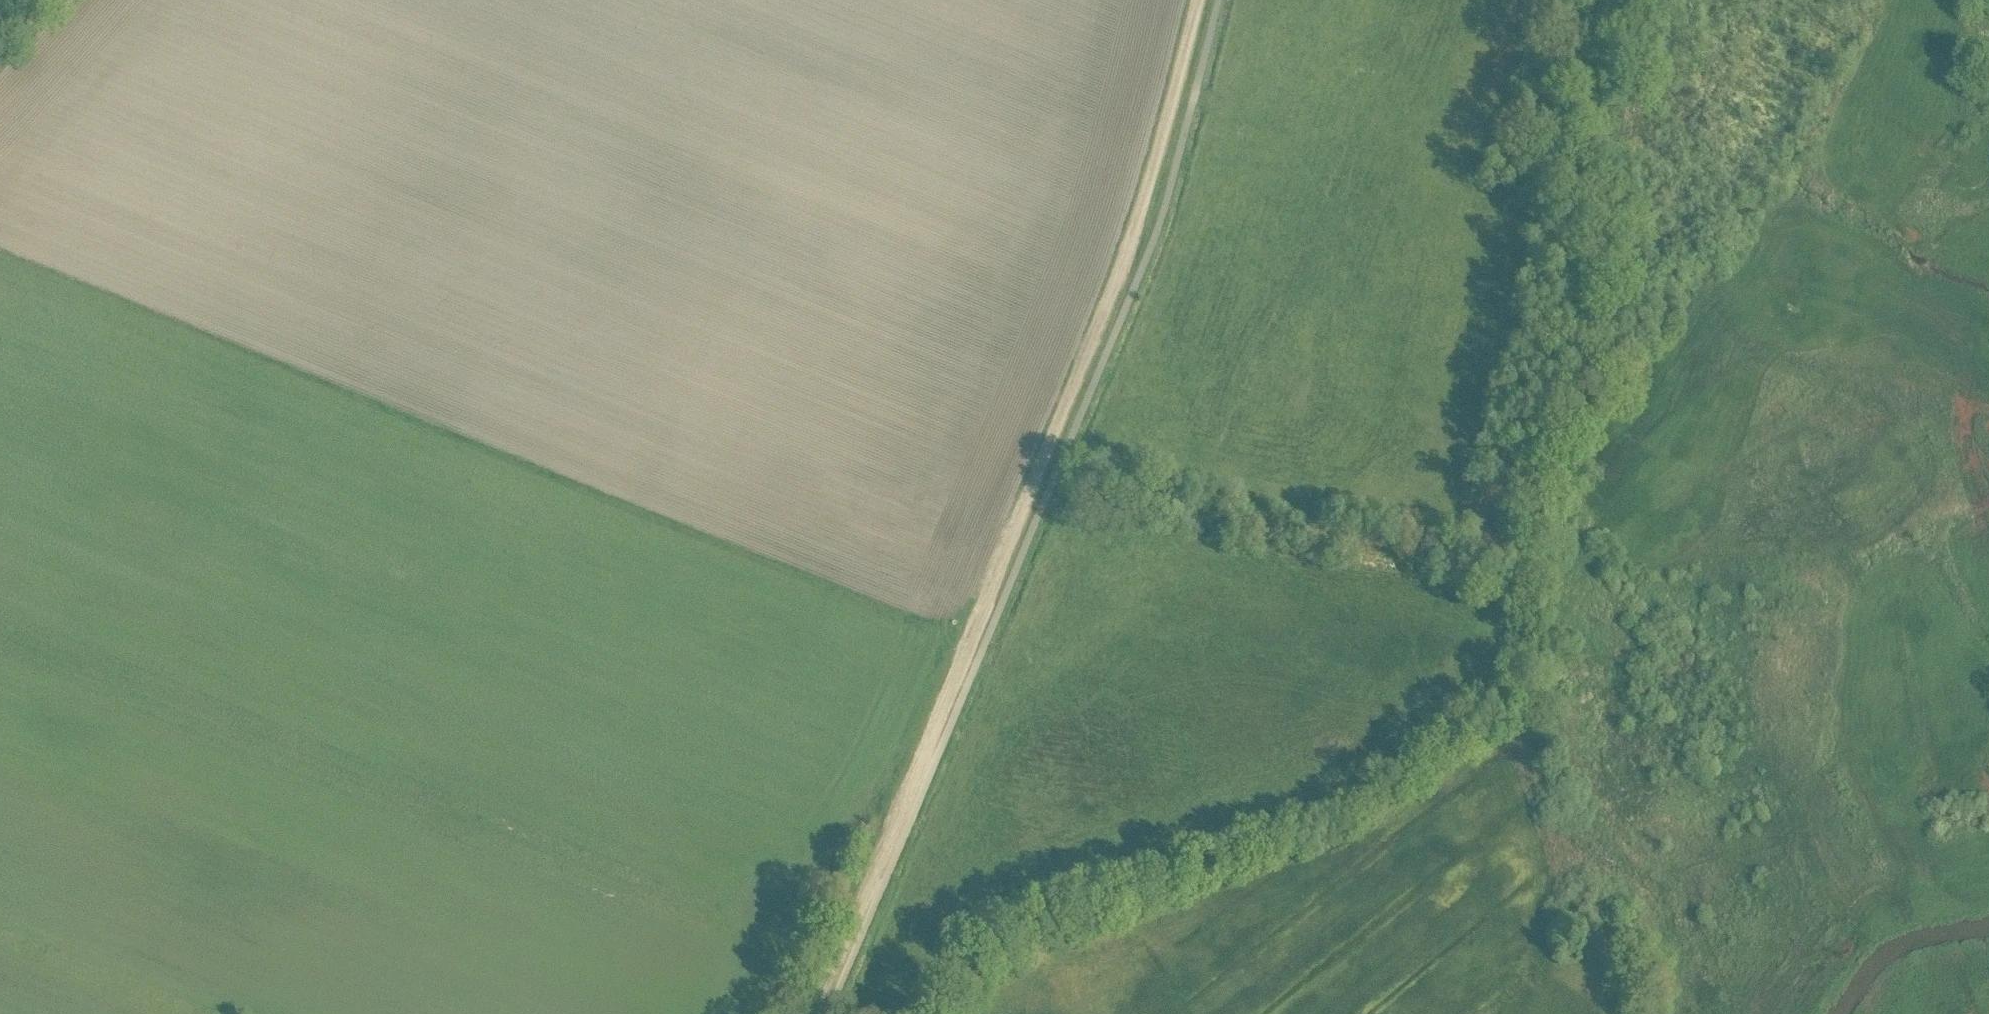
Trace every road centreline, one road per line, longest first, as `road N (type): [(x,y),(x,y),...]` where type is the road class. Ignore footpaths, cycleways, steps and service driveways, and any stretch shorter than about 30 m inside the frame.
road 1 (track): [(813,1013),(1128,246),(1196,0)]

